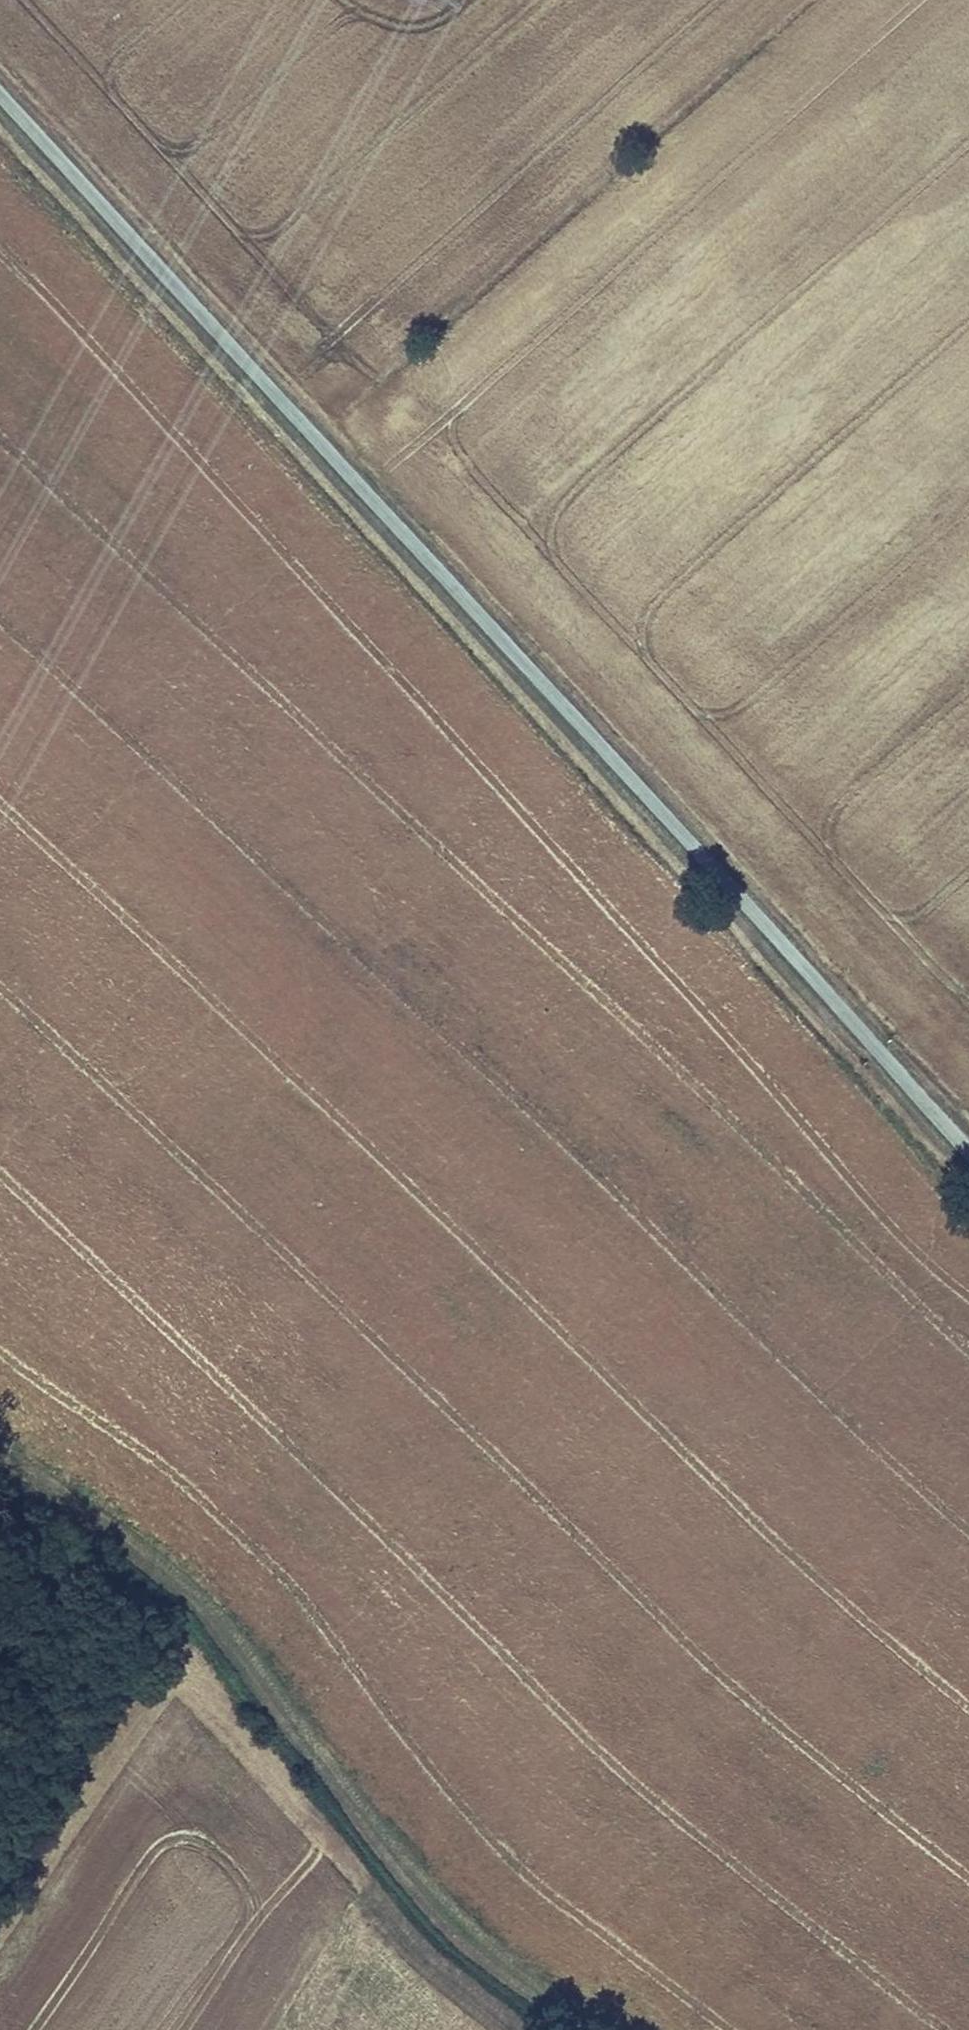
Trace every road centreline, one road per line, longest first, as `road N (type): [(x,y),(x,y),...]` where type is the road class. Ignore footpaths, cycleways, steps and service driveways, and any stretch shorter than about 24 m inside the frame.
road 1 (unclassified): [(0,95),(968,1151)]

